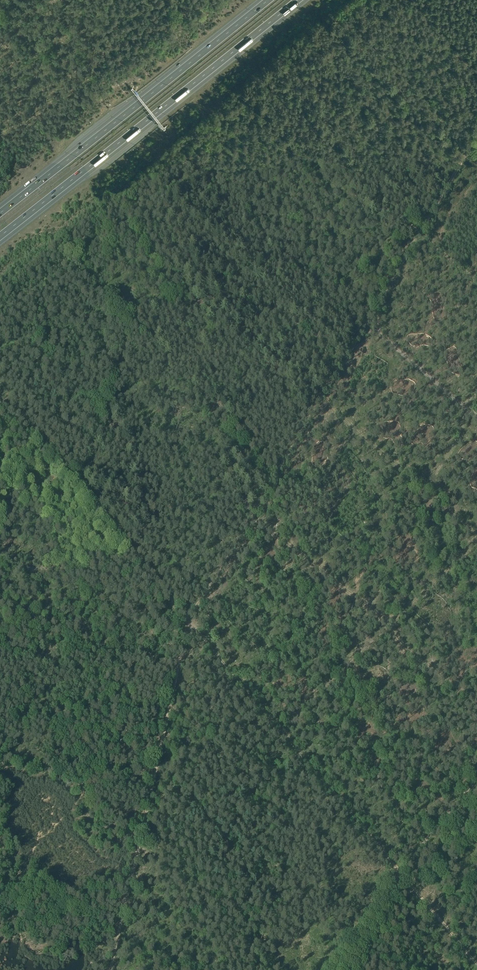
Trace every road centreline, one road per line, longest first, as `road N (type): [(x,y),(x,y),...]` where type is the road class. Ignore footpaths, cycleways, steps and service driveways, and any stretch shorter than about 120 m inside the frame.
road 1 (track): [(74,488),(184,164),(360,333)]
road 2 (motorway): [(0,238),(303,0)]
road 3 (track): [(107,969),(188,621)]
road 4 (motorway): [(265,0),(0,210)]
road 5 (track): [(188,621),(360,332)]
road 6 (track): [(188,621),(400,872)]
road 7 (track): [(250,517),(389,623),(403,648),(476,710)]
road 8 (track): [(476,537),(299,706),(287,737)]
road 9 (track): [(476,537),(320,399)]
road 10 (track): [(360,332),(466,153)]
road 11 (track): [(476,420),(378,338),(360,332)]
road 12 (track): [(0,569),(138,562)]

